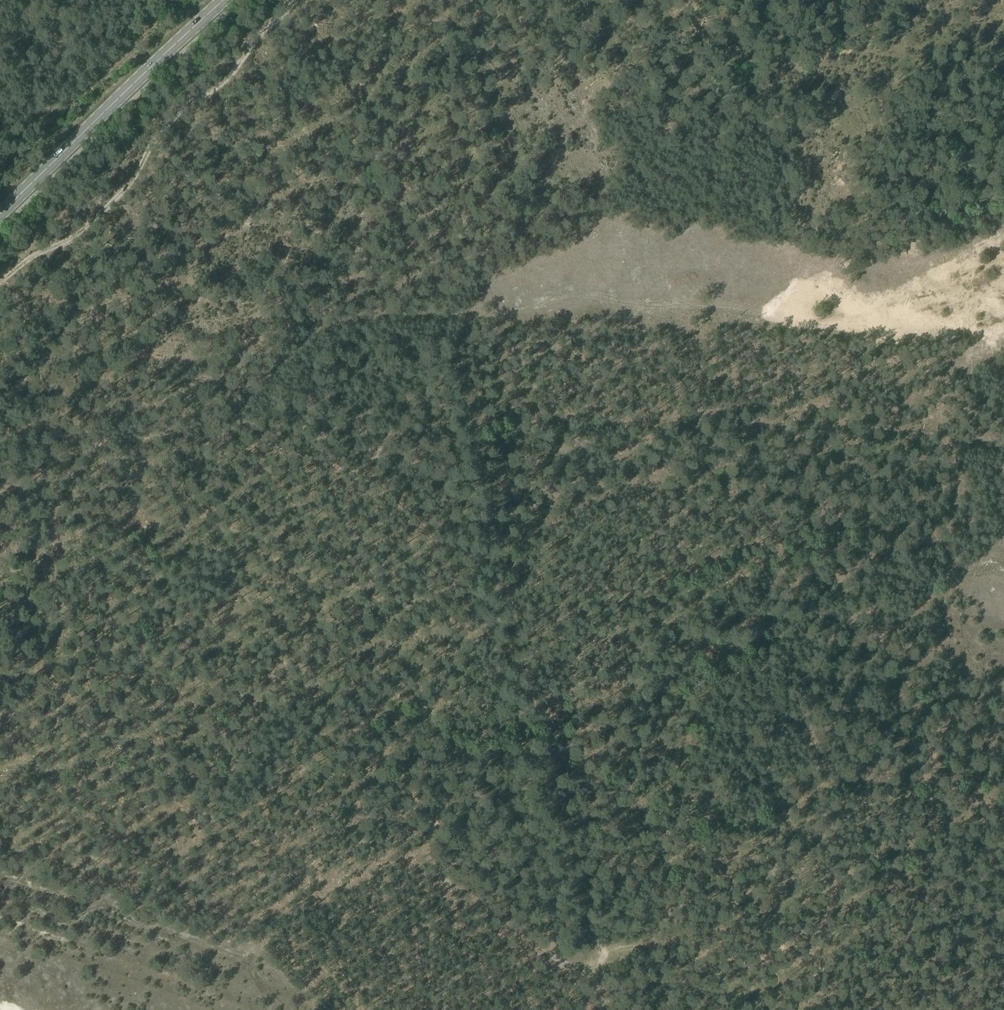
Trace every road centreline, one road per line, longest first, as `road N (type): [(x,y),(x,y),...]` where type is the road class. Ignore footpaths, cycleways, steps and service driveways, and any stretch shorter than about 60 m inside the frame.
road 1 (track): [(291,0),(0,282)]
road 2 (primary): [(0,215),(225,0)]

